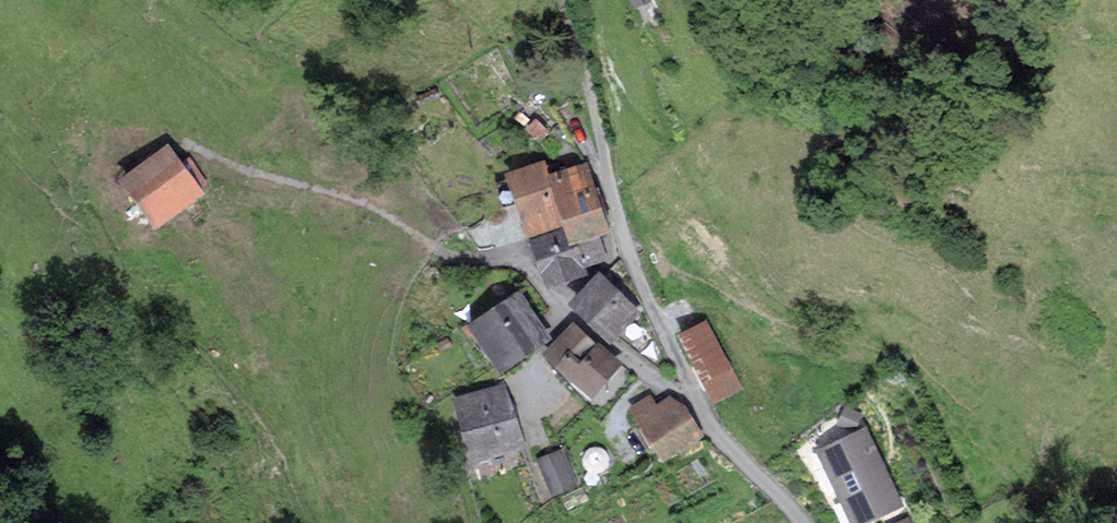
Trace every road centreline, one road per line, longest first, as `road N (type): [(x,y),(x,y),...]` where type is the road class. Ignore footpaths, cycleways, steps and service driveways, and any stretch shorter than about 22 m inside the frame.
road 1 (residential): [(696,402),(630,257),(564,0)]
road 2 (residential): [(696,402),(592,330),(526,268)]
road 3 (residential): [(803,522),(696,402)]

